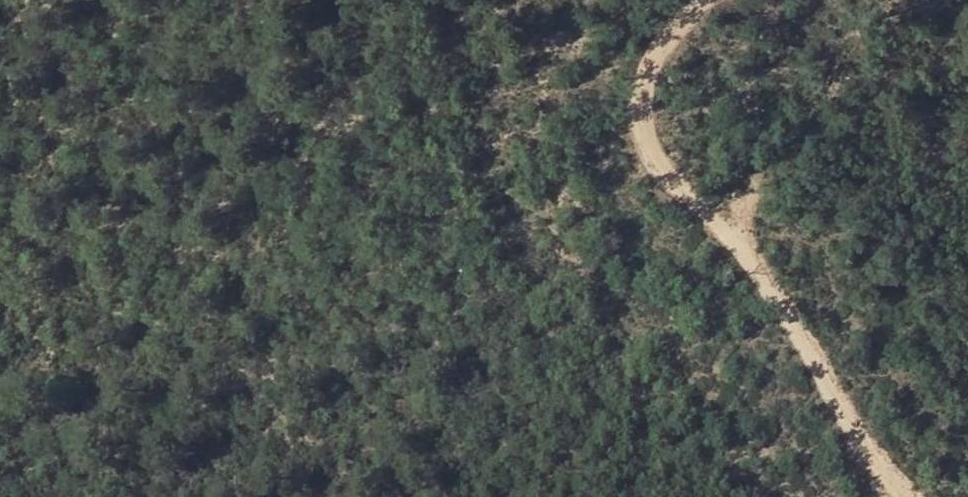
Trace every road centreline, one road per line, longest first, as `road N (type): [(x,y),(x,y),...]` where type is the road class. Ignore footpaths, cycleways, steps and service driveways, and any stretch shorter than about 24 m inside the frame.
road 1 (track): [(705,0),(662,60),(646,143),(675,192),(766,266),(888,496)]

